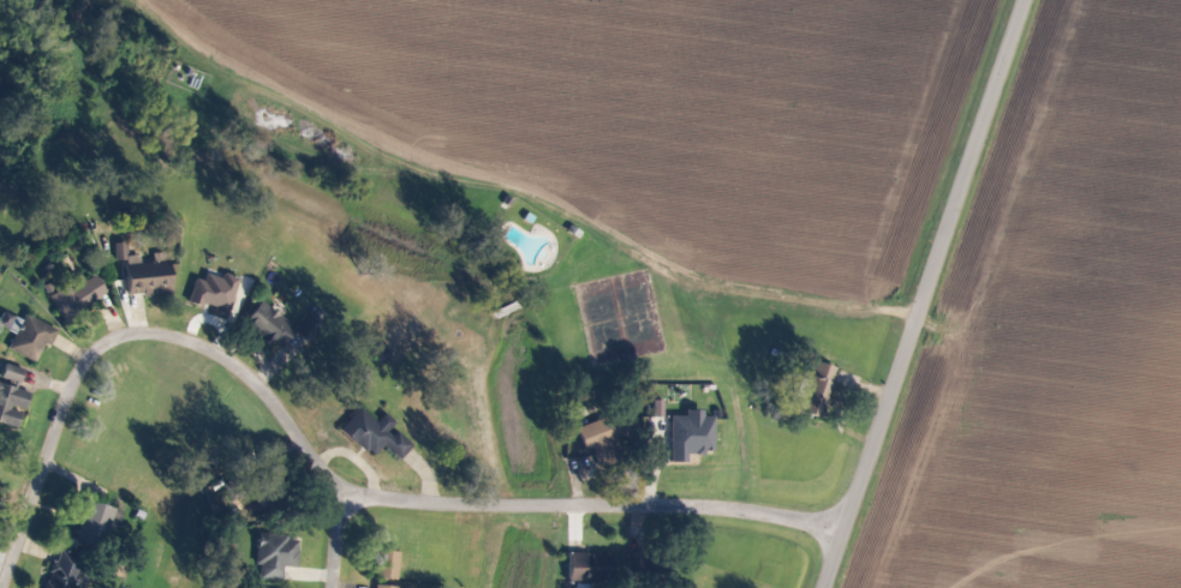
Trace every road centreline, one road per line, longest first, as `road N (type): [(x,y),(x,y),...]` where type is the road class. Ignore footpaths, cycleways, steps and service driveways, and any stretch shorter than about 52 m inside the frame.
road 1 (residential): [(332,587),(334,498),(291,426),(225,359),(149,331),(120,335),(76,364),(0,580)]
road 2 (residential): [(821,587),(1023,0)]
road 3 (residential): [(841,530),(703,506),(334,498)]

